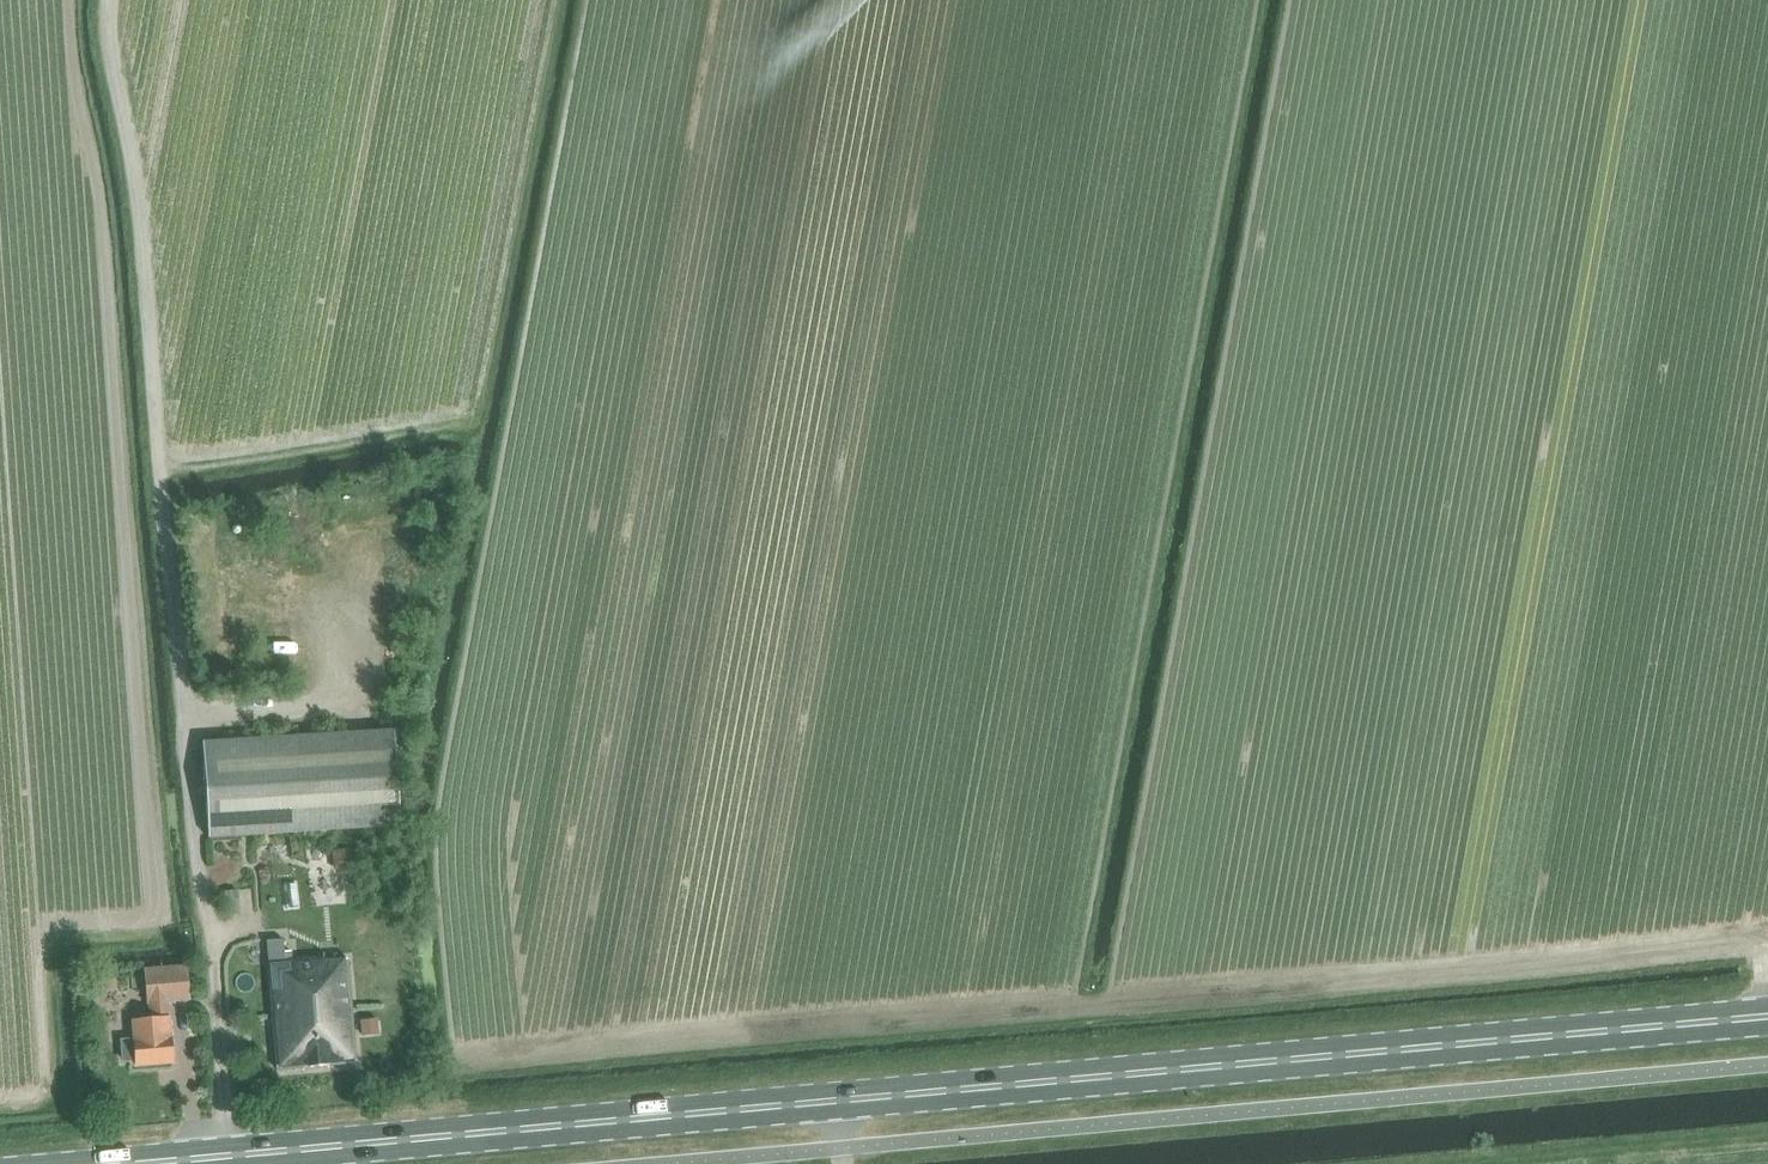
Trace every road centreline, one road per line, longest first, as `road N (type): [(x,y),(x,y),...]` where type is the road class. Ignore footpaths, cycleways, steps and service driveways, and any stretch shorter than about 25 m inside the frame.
road 1 (secondary): [(163,1163),(1767,1019)]

